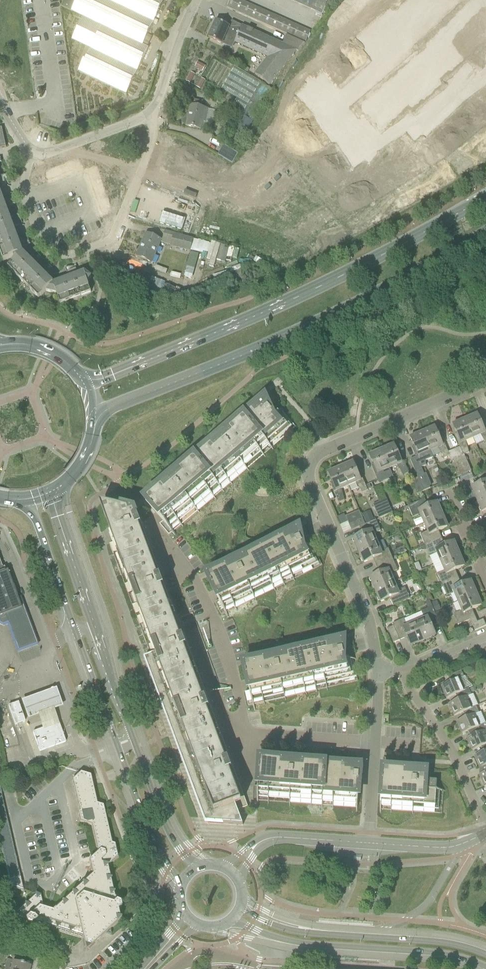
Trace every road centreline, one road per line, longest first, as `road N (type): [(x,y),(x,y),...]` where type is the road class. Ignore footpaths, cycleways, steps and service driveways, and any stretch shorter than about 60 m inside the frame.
road 1 (secondary): [(485,197),(272,309),(132,370),(81,380)]
road 2 (secondary): [(95,427),(109,412),(364,302),(485,235)]
road 3 (secondary): [(19,502),(37,527),(142,816),(183,885)]
road 4 (residential): [(376,666),(368,614),(310,470),(316,456),(485,382)]
road 5 (secondary): [(197,870),(160,816),(48,496)]
road 6 (secondary): [(232,922),(303,947),(431,956),(483,968)]
road 7 (secondary): [(485,952),(427,938),(273,925),(241,909)]
road 8 (residential): [(27,150),(23,184),(34,218),(66,257),(112,242),(138,173)]
road 9 (residential): [(244,722),(203,597),(149,525)]
road 10 (residential): [(138,173),(255,210),(296,181)]
road 11 (residential): [(398,671),(442,735),(476,812)]
road 12 (residential): [(153,113),(43,154),(27,150)]
road 13 (residential): [(374,745),(246,734)]
road 14 (residential): [(197,0),(153,113)]

